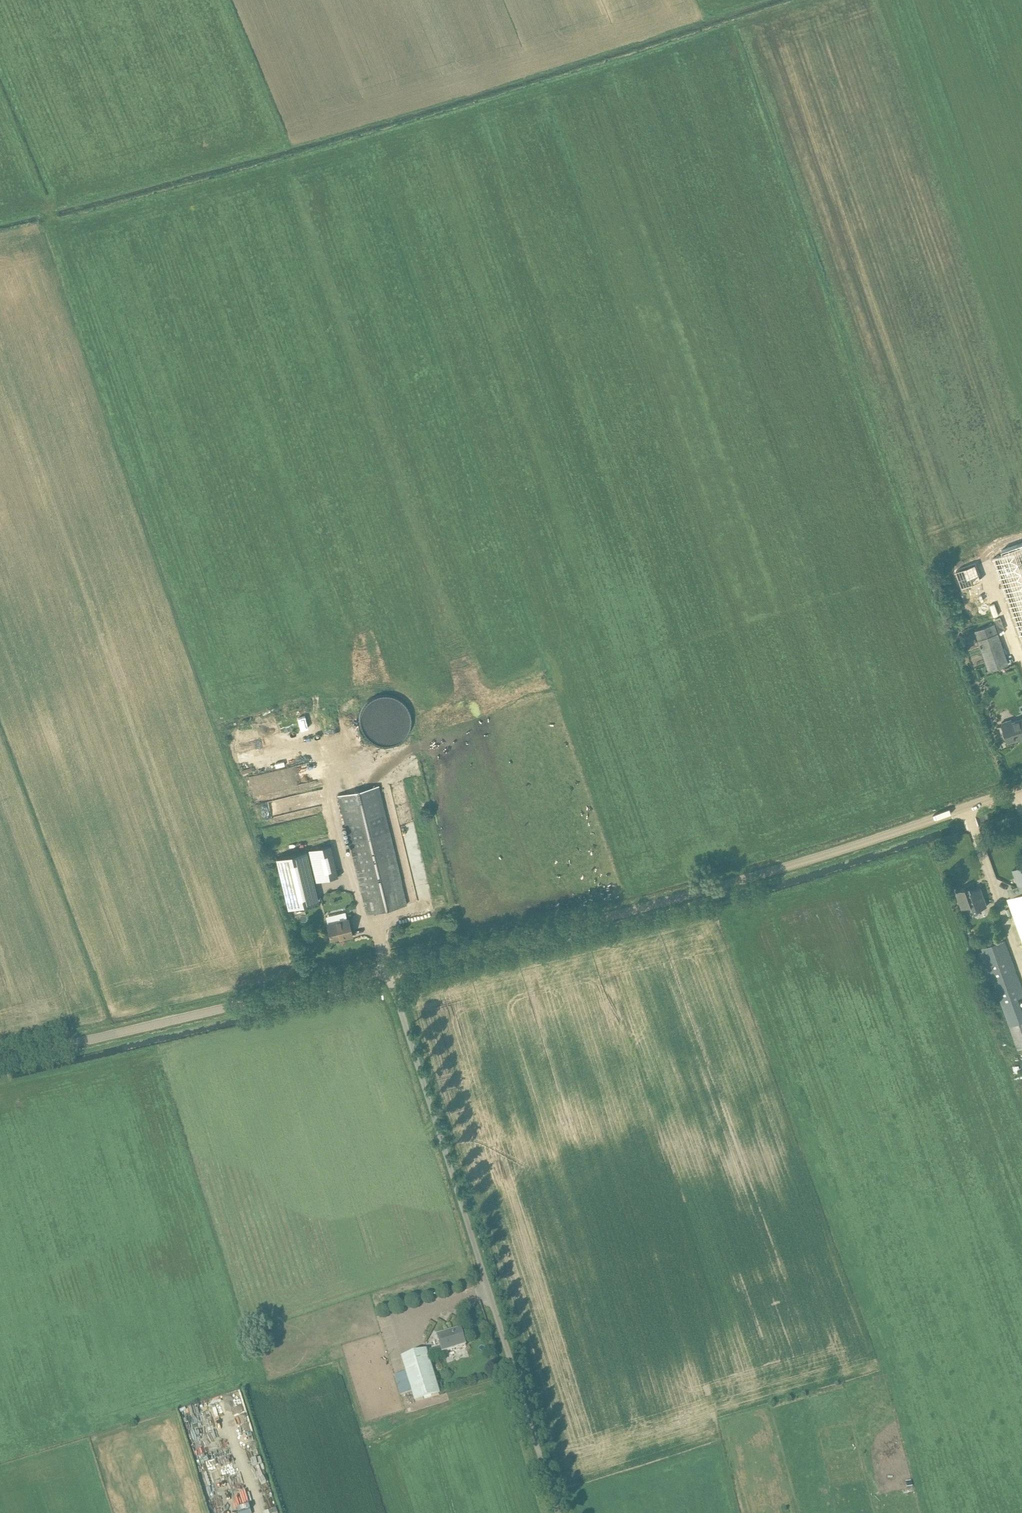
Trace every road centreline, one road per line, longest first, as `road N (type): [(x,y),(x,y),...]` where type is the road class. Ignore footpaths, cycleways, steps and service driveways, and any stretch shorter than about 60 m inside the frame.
road 1 (unclassified): [(390,969),(697,892),(1021,787)]
road 2 (unclassified): [(558,1512),(390,969)]
road 3 (unclassified): [(0,1058),(390,969)]

